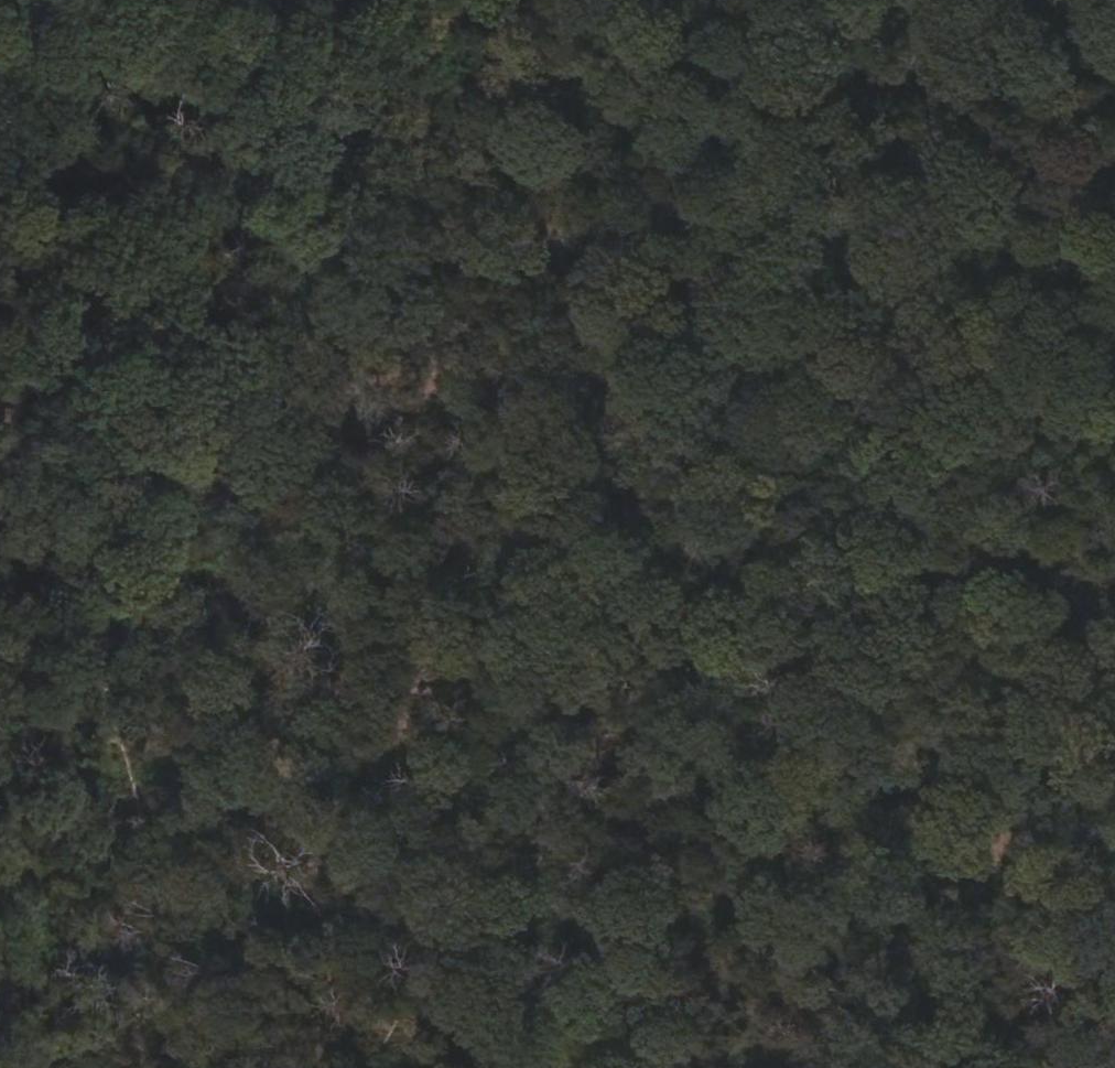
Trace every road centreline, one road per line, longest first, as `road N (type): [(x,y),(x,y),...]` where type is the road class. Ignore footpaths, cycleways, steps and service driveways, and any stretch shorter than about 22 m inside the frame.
road 1 (track): [(0,410),(483,0)]

